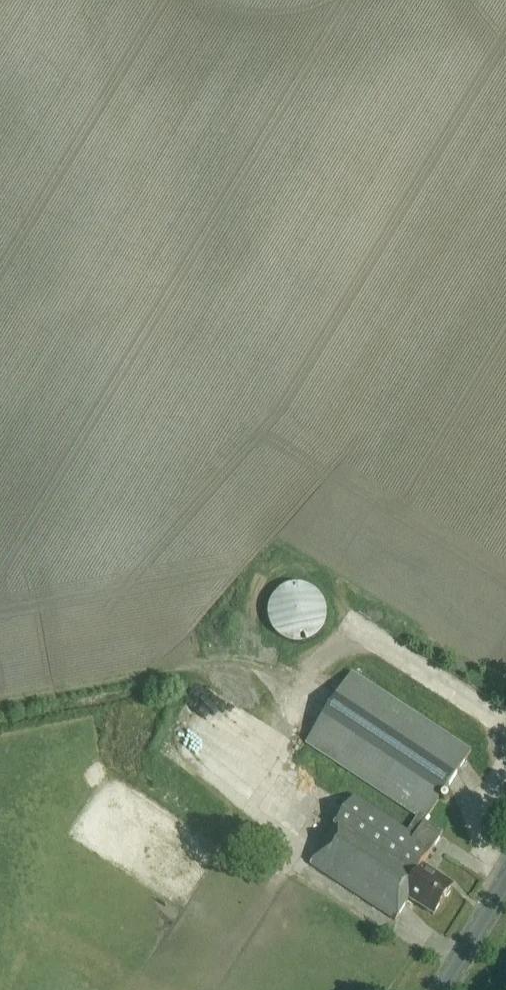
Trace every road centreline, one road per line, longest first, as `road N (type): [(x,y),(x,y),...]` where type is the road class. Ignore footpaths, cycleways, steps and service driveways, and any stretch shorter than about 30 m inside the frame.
road 1 (secondary): [(436,989),(505,876)]

